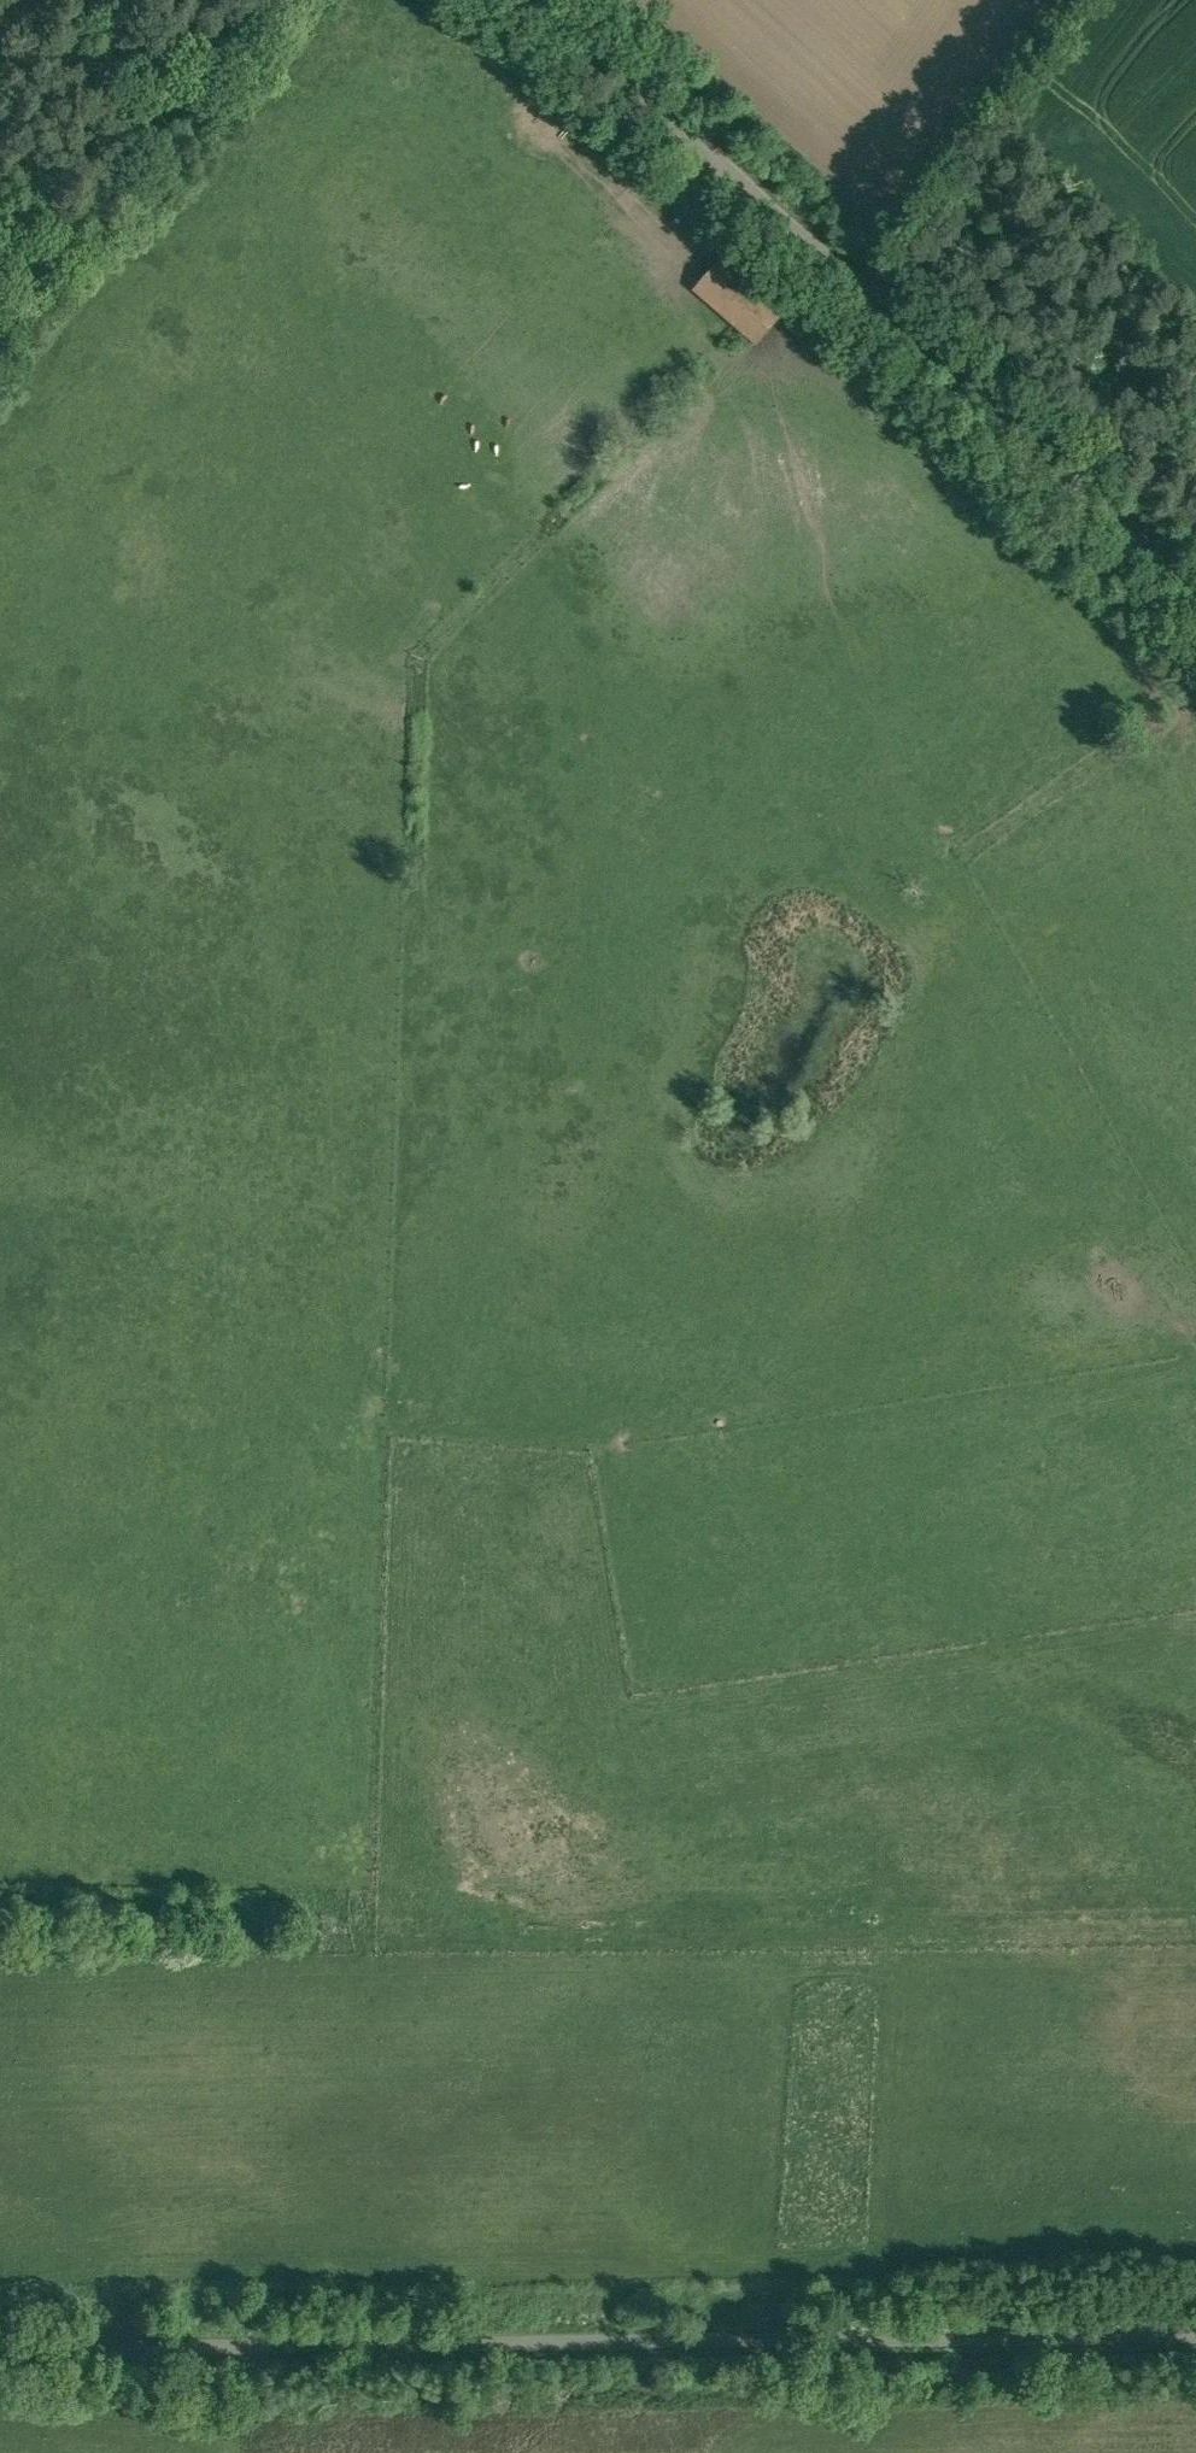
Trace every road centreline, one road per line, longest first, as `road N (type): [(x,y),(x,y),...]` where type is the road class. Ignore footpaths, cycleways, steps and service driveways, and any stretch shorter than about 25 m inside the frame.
road 1 (residential): [(0,2347),(1195,2332)]
road 2 (residential): [(1195,604),(996,385),(549,0)]

